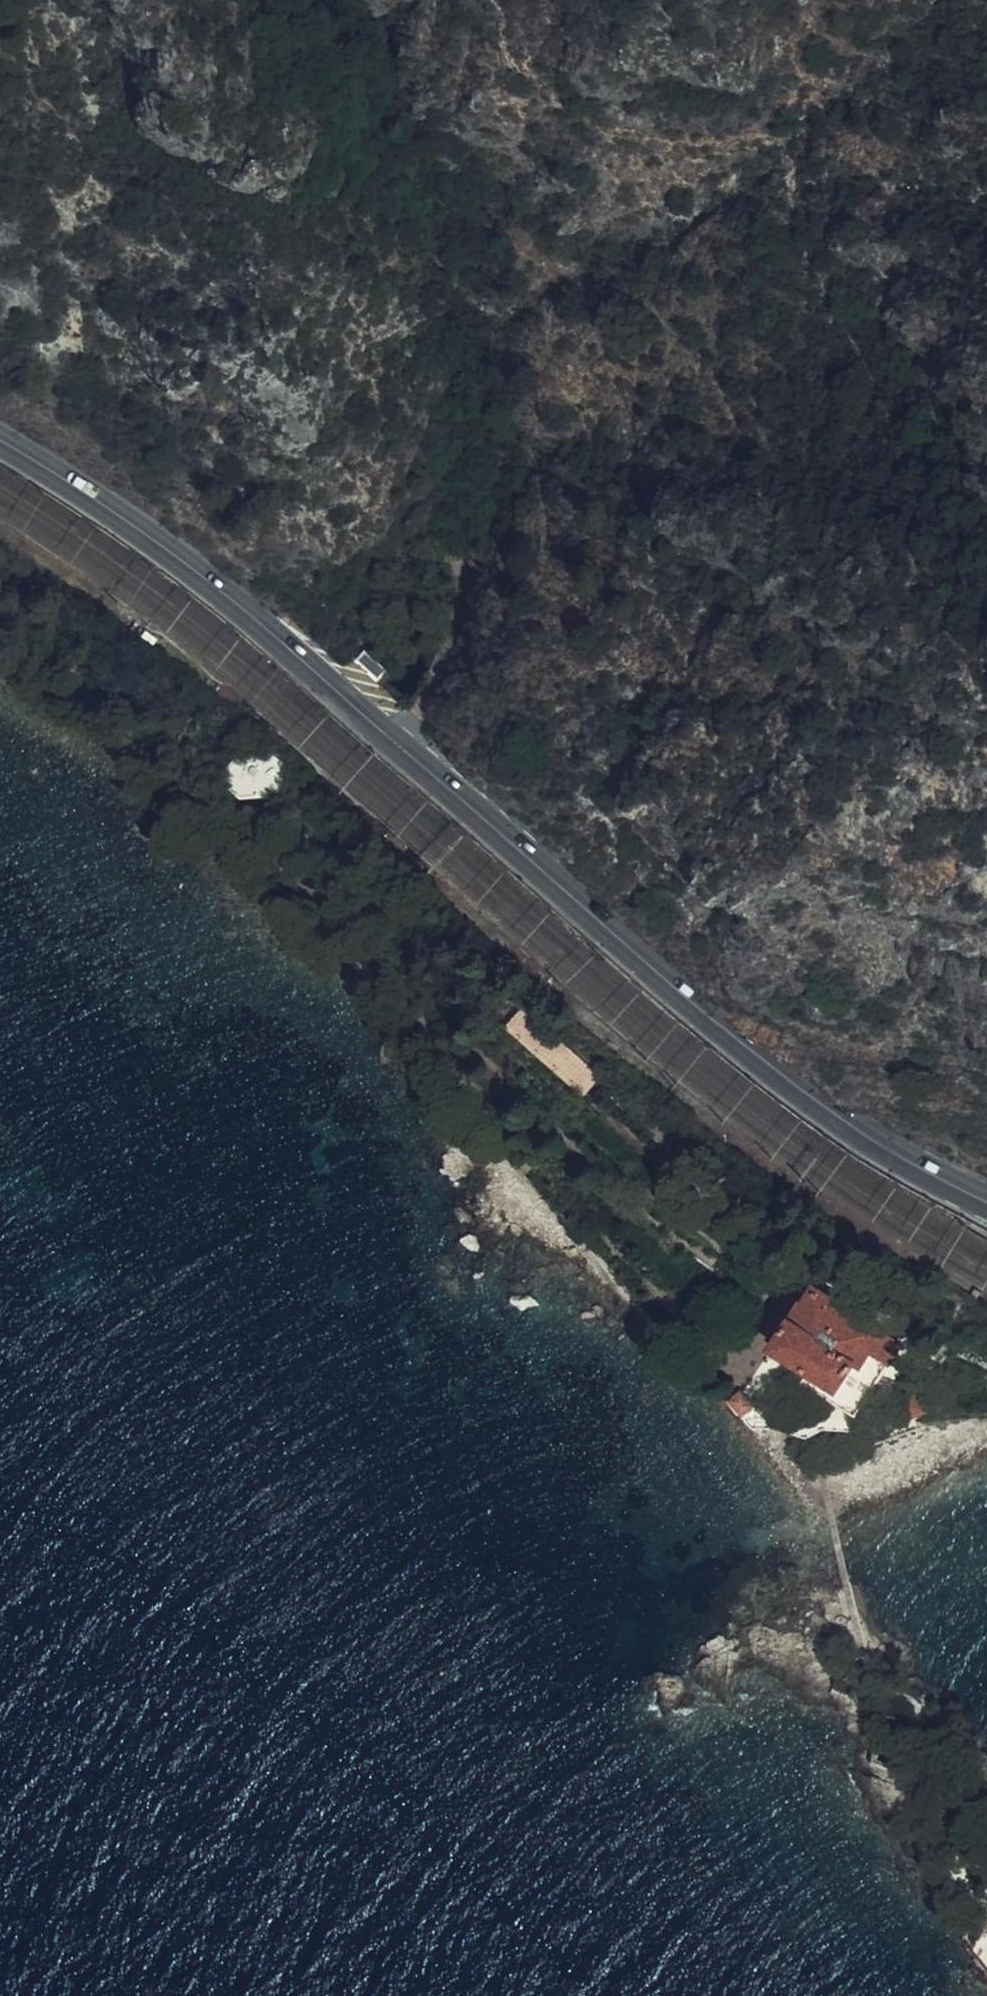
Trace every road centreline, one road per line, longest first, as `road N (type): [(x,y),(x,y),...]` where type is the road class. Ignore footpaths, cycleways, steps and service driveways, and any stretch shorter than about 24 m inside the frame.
road 1 (secondary): [(0,439),(155,542),(307,665),(704,1014),(861,1132),(986,1203)]

